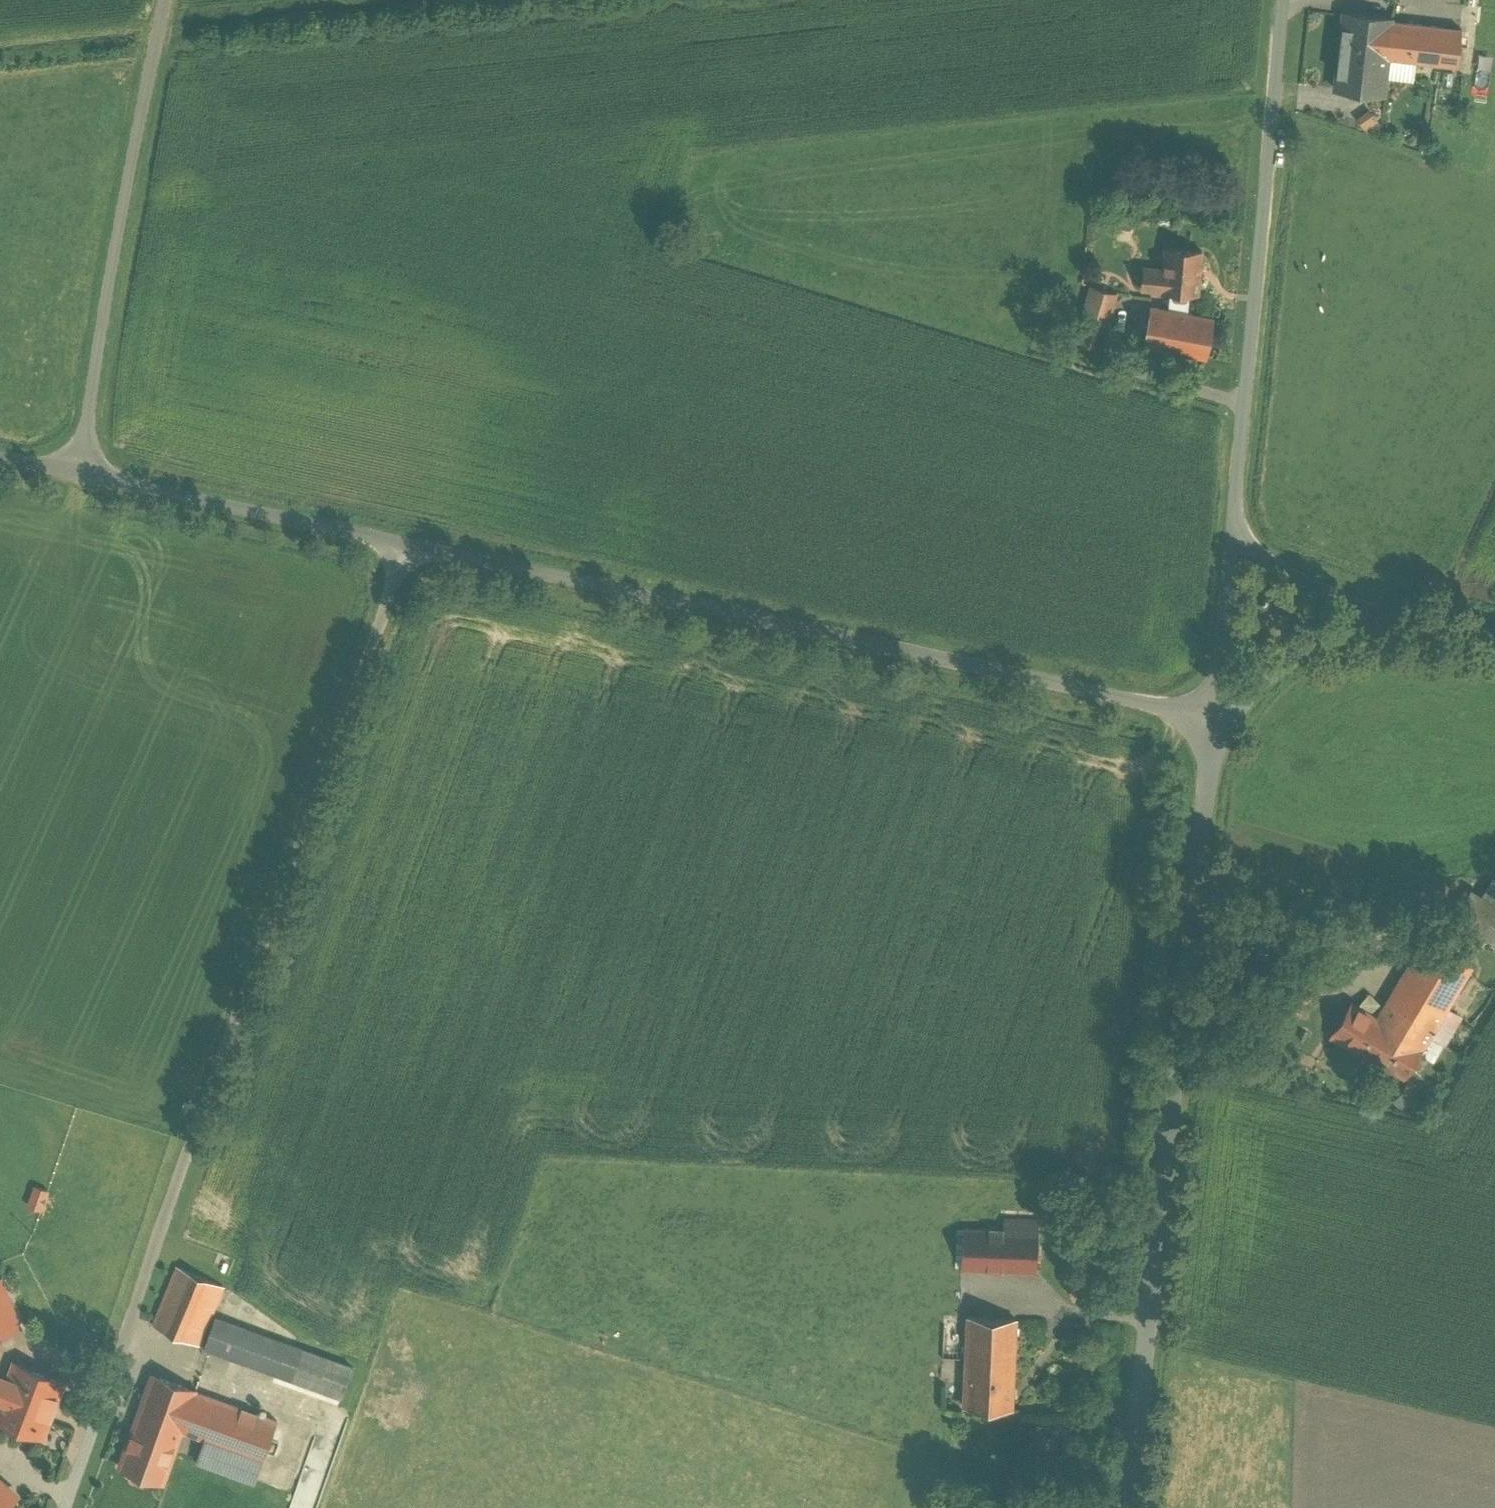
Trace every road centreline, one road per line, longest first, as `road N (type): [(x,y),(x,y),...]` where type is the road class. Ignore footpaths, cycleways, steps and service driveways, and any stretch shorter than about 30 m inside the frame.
road 1 (unclassified): [(67,1507),(408,547)]
road 2 (unclassified): [(408,547),(1215,717)]
road 3 (unclassified): [(1129,1507),(1215,717)]
road 4 (unclassified): [(1232,546),(1284,0)]
road 5 (unclassified): [(0,461),(408,547)]
road 6 (unclassified): [(1215,717),(1325,640),(1370,625)]
road 7 (unclassified): [(1215,717),(1232,546)]
road 8 (unclassified): [(1370,625),(1354,606),(1232,546)]
road 9 (unclassified): [(1370,625),(1494,636)]

